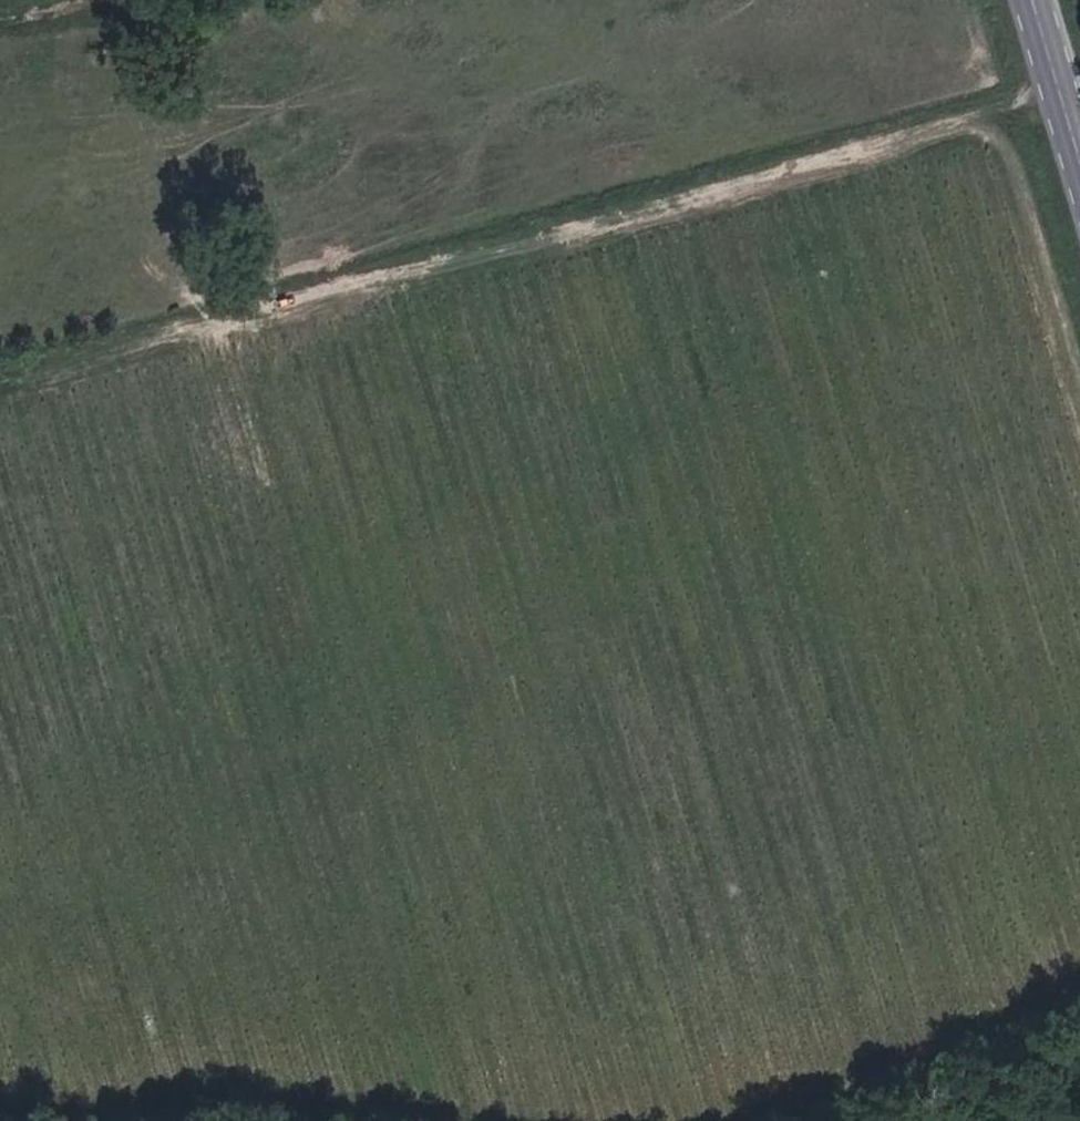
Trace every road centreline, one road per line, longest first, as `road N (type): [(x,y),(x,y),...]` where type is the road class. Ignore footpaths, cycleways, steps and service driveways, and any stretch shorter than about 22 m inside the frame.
road 1 (primary): [(1034,0),(1079,166)]

